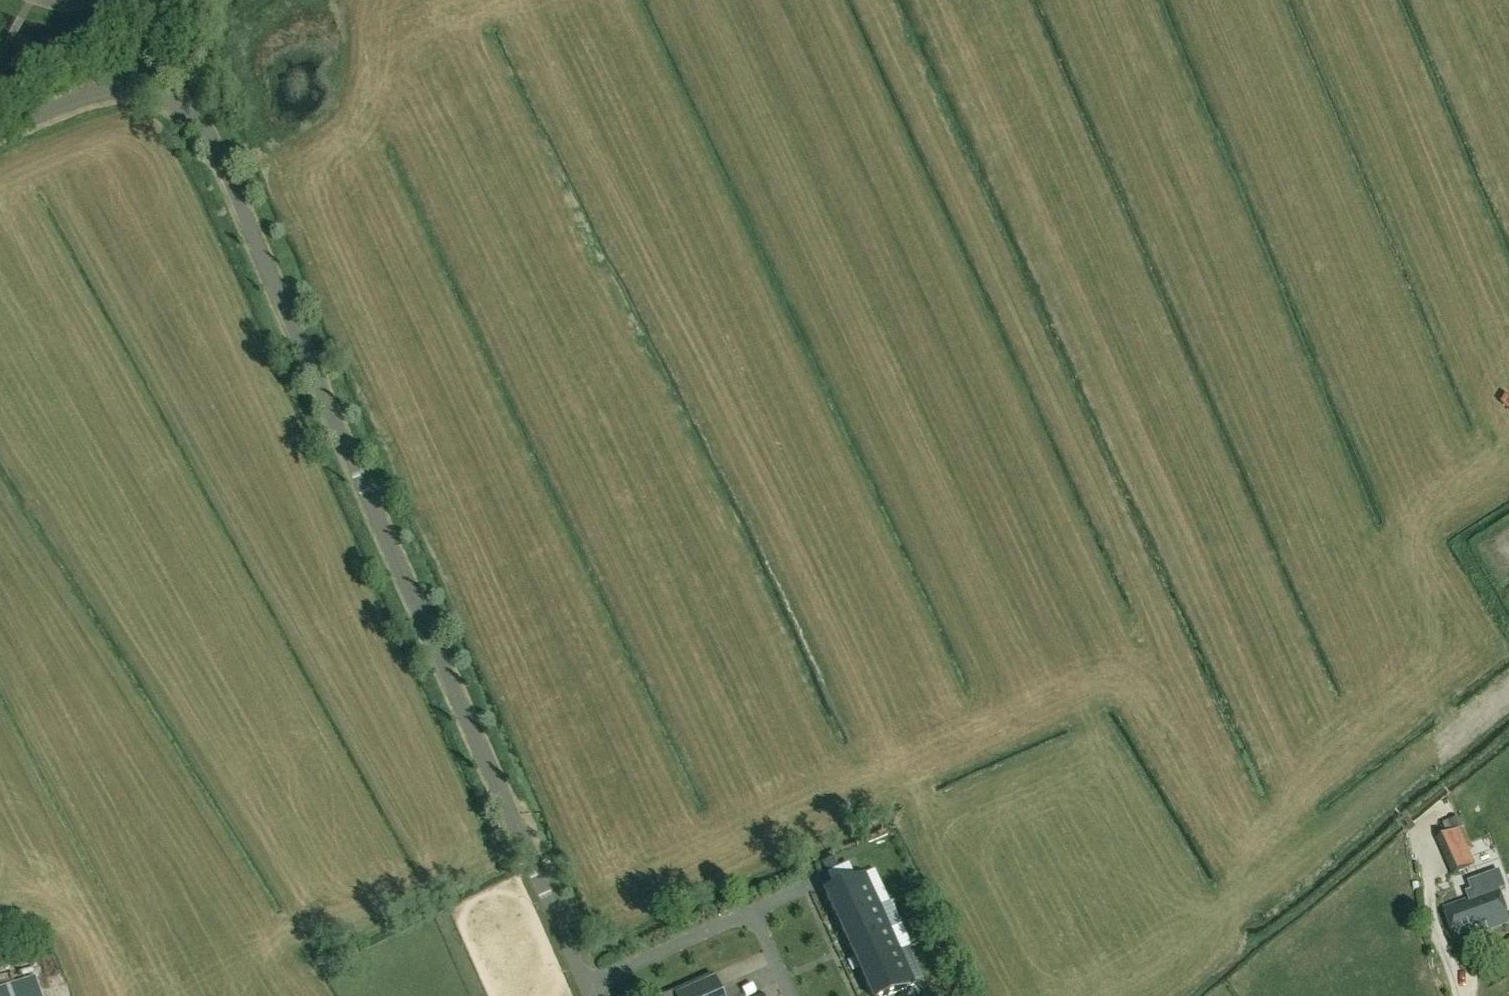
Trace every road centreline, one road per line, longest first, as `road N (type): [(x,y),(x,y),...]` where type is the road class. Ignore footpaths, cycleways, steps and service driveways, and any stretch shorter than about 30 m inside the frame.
road 1 (residential): [(586,986),(207,133),(170,99),(144,91),(99,93),(0,132)]
road 2 (residential): [(586,986),(753,910)]

